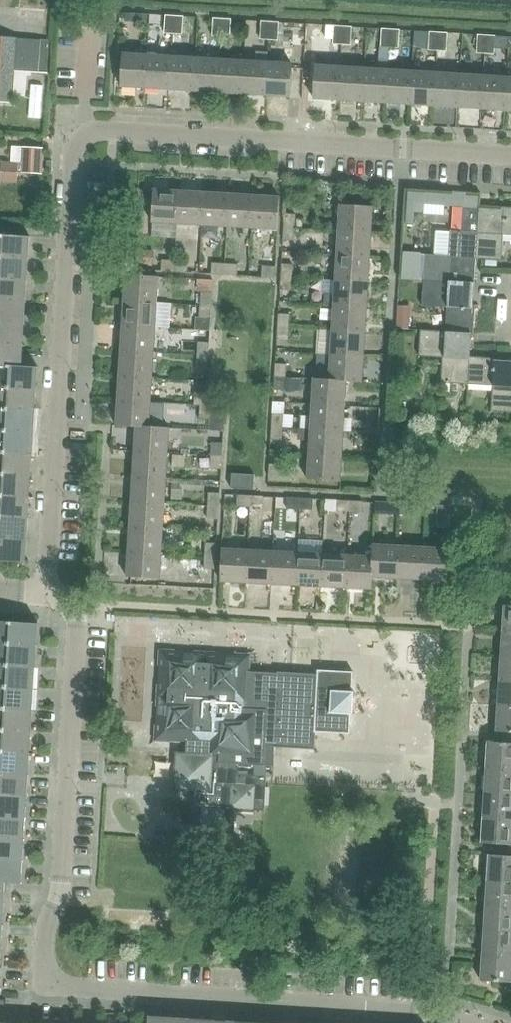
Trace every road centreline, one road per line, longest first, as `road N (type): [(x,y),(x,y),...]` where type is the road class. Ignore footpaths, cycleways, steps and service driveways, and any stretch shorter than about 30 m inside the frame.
road 1 (residential): [(454,1022),(48,987),(42,940),(62,892),(78,627),(42,587)]
road 2 (residential): [(510,159),(109,133),(87,138),(72,164)]
road 3 (residential): [(42,587),(72,164)]

